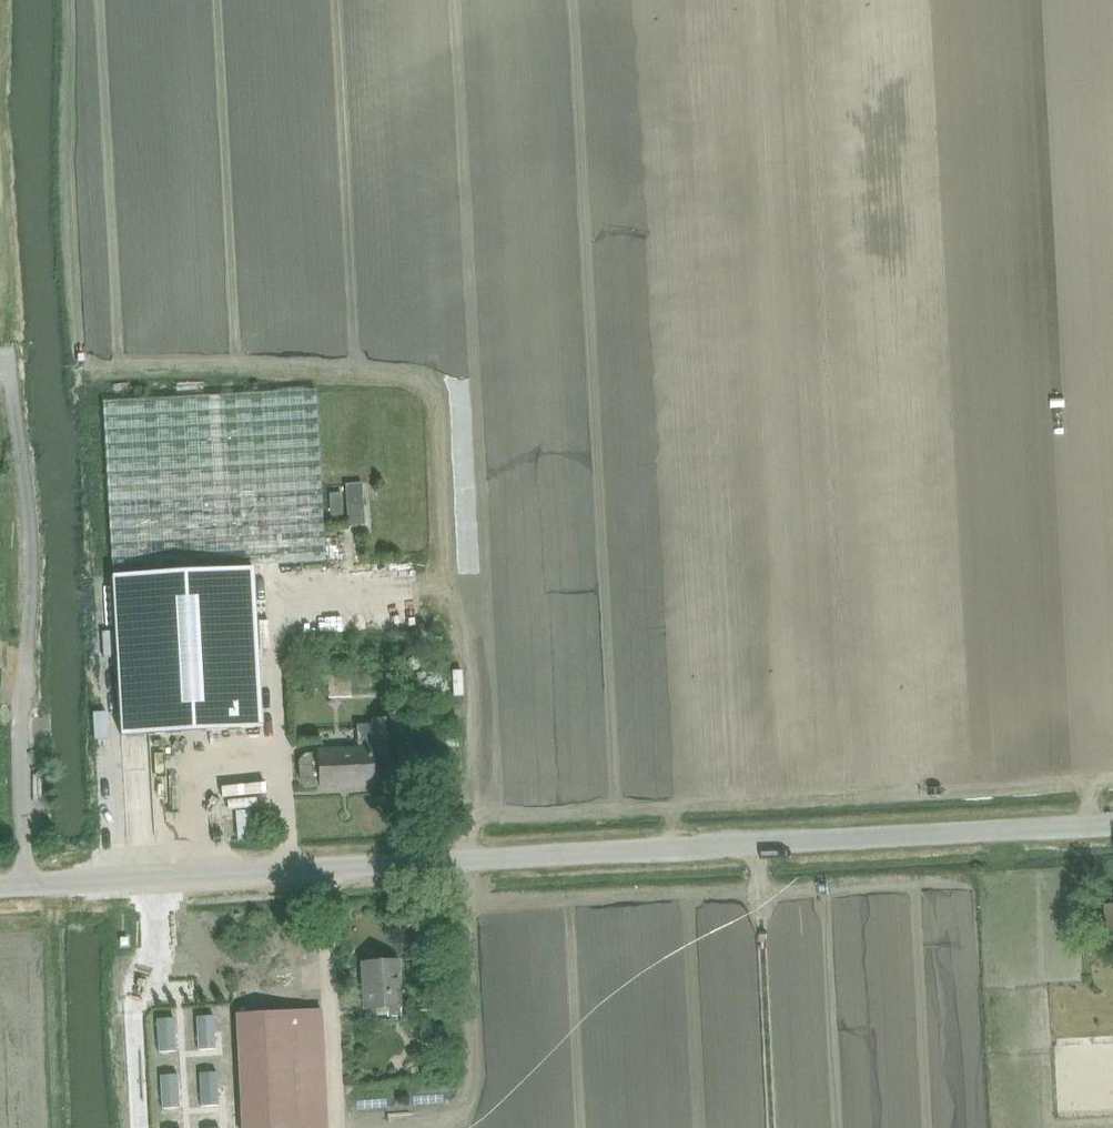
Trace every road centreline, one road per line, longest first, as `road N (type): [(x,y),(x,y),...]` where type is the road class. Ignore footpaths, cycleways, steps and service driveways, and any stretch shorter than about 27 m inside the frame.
road 1 (unclassified): [(0,891),(1112,830)]

